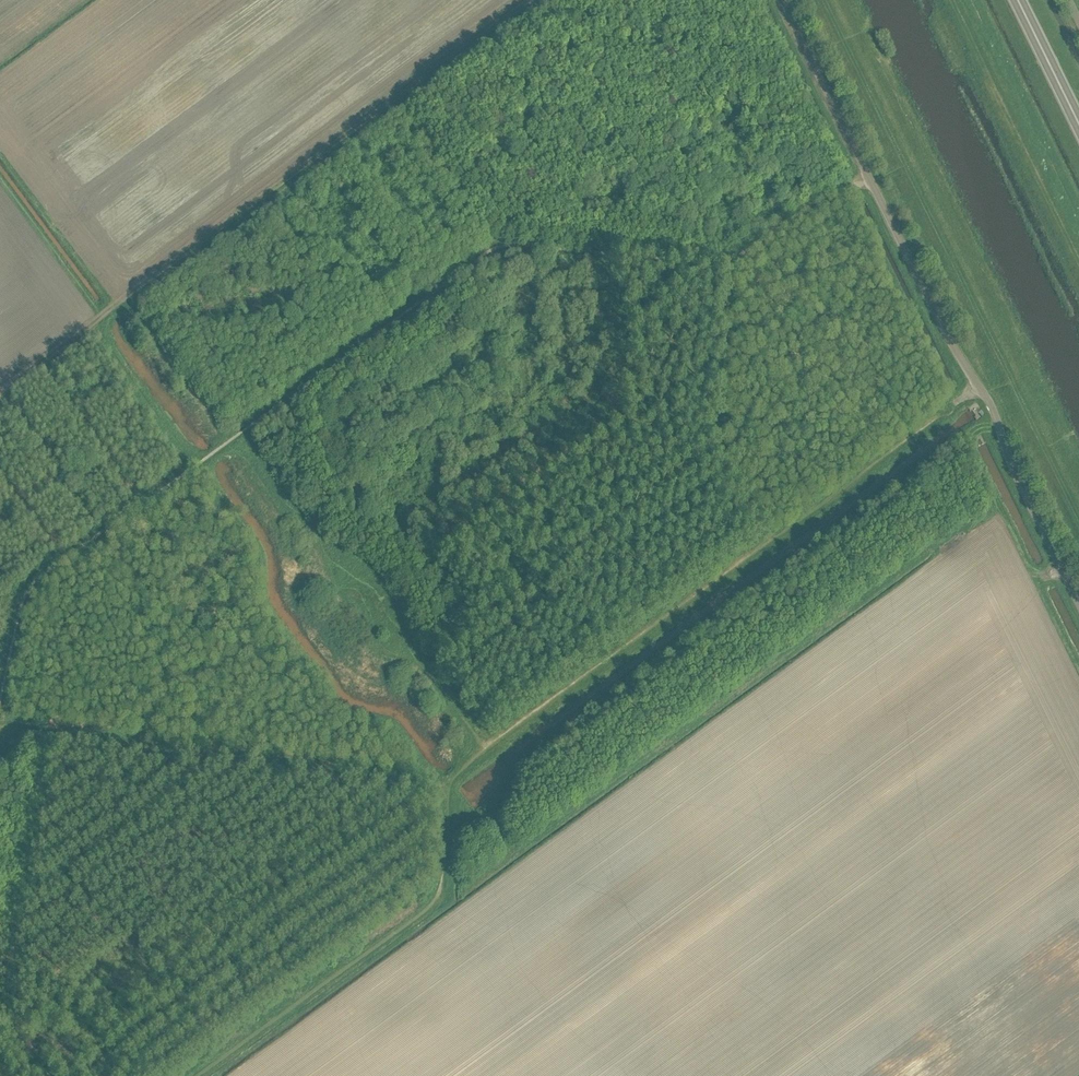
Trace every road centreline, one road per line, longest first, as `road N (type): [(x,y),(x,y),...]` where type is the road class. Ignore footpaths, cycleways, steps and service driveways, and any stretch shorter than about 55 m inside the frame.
road 1 (unclassified): [(1078,604),(1007,459),(990,401),(952,345),(781,0)]
road 2 (trunk): [(1078,124),(1018,0)]

